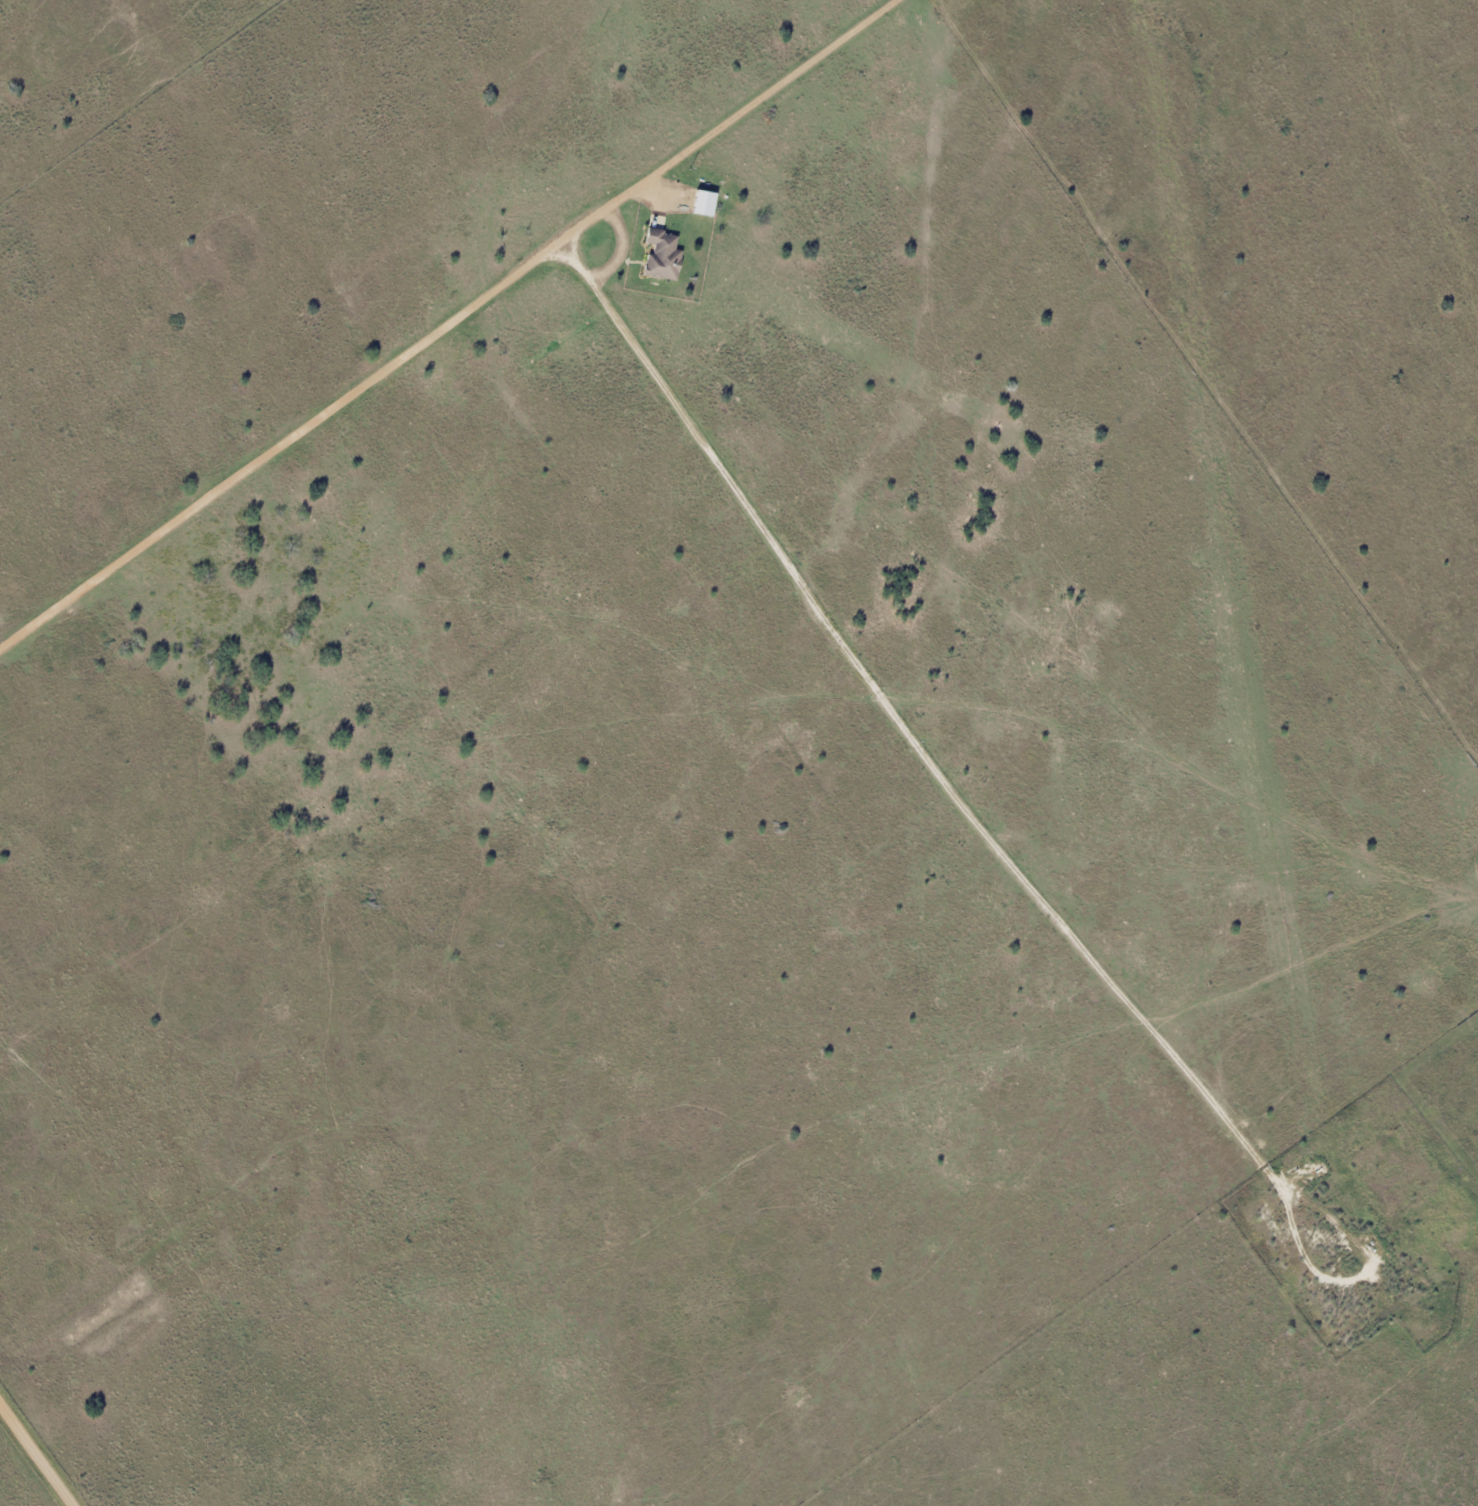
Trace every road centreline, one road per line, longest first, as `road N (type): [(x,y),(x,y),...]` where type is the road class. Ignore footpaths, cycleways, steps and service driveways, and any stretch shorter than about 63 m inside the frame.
road 1 (track): [(0,706),(983,0)]
road 2 (residential): [(79,1505),(0,1393)]

